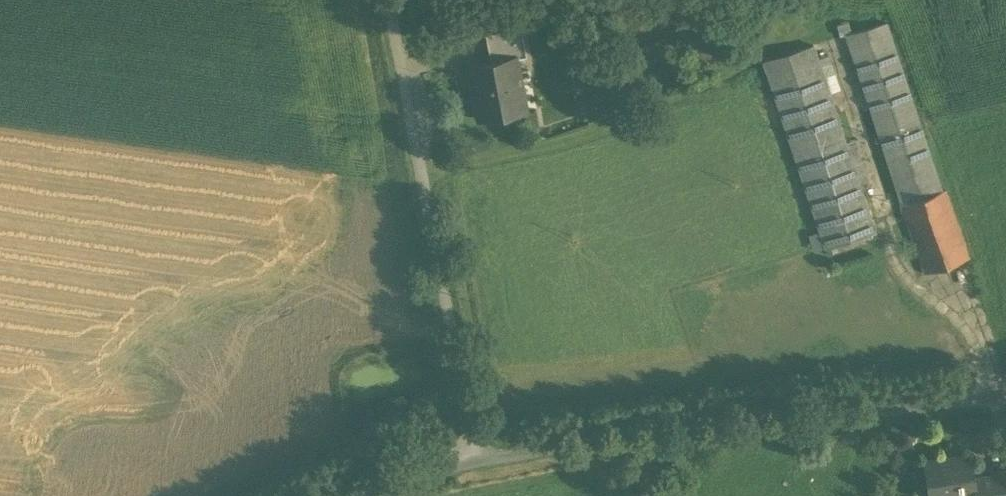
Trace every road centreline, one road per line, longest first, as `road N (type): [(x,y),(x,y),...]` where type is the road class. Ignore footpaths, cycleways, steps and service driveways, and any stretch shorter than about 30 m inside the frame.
road 1 (unclassified): [(474,463),(1005,397)]
road 2 (unclassified): [(388,0),(474,463)]

